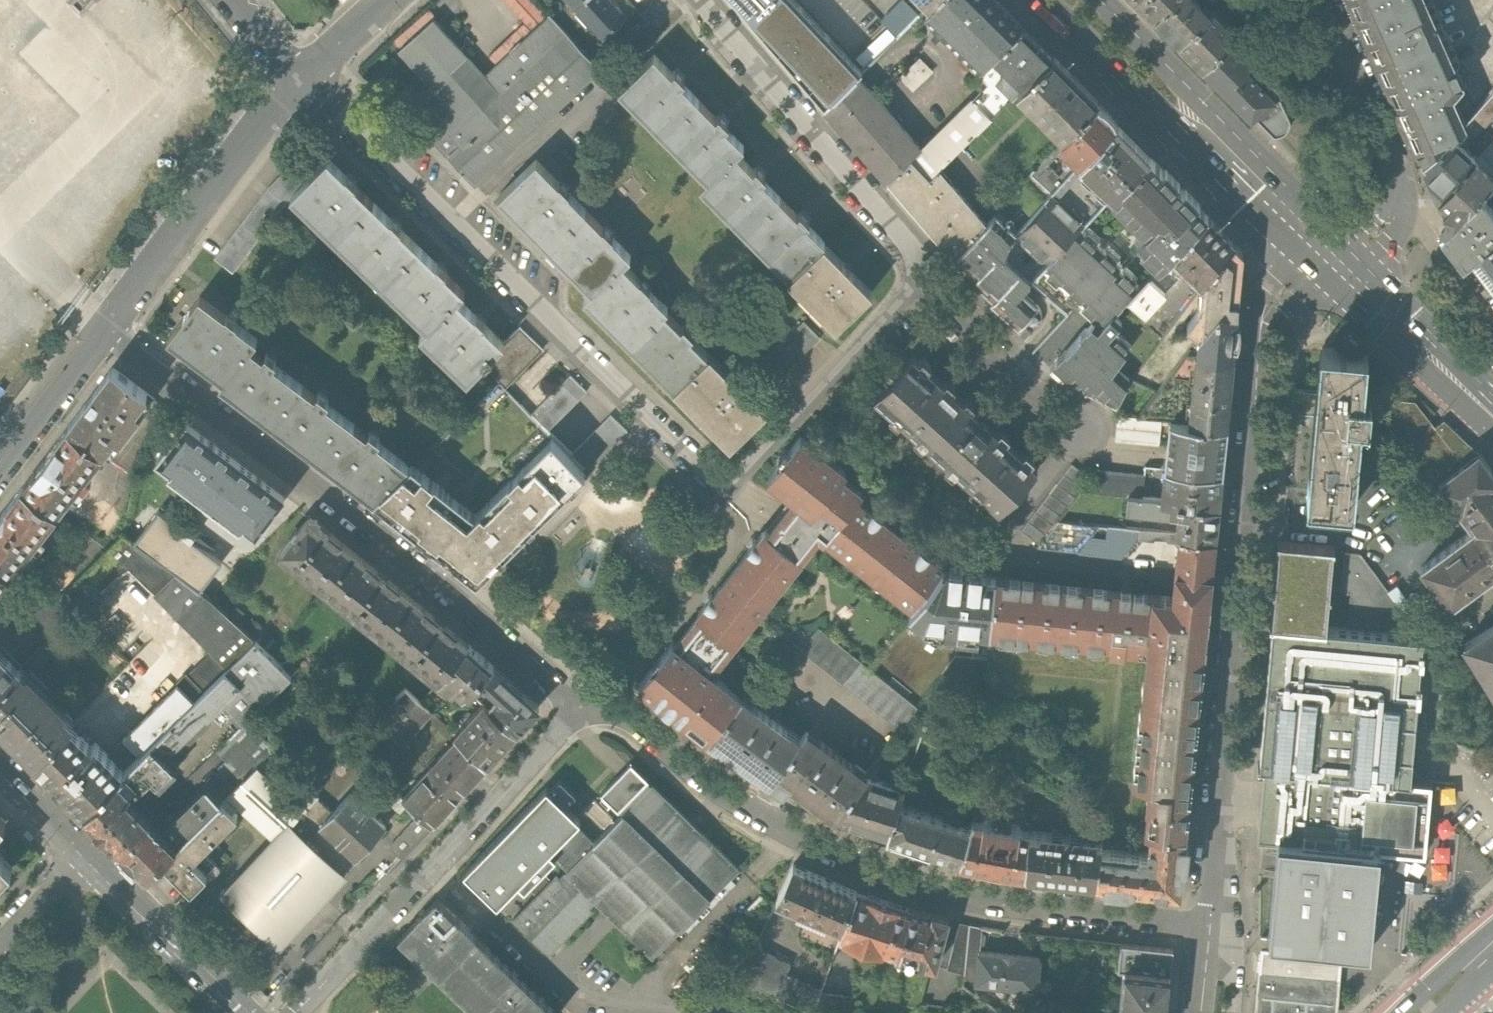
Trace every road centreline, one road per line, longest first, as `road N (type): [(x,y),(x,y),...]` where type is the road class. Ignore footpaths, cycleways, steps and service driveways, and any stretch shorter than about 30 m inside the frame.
road 1 (residential): [(929,276),(740,477),(716,479),(302,79)]
road 2 (residential): [(576,711),(611,713),(787,830),(911,881),(1025,903),(1208,921)]
road 3 (residential): [(1313,267),(1279,292),(1264,321),(1208,921)]
road 4 (residential): [(576,711),(311,480),(106,328)]
road 5 (residential): [(576,711),(298,1012)]
road 6 (primary): [(1045,0),(1313,267)]
road 7 (residential): [(698,0),(929,276)]
road 8 (primary): [(1350,251),(1099,0)]
road 9 (tertiary): [(302,79),(106,328)]
road 10 (residential): [(1325,0),(1400,185),(1397,210),(1350,251)]
road 11 (primary): [(1313,267),(1492,439)]
road 12 (tertiary): [(82,856),(239,1012)]
road 13 (residential): [(929,276),(1041,404),(1080,431)]
road 14 (primary): [(1492,396),(1350,251)]
road 15 (tertiary): [(106,328),(0,472)]
road 16 (residential): [(0,945),(82,856)]

